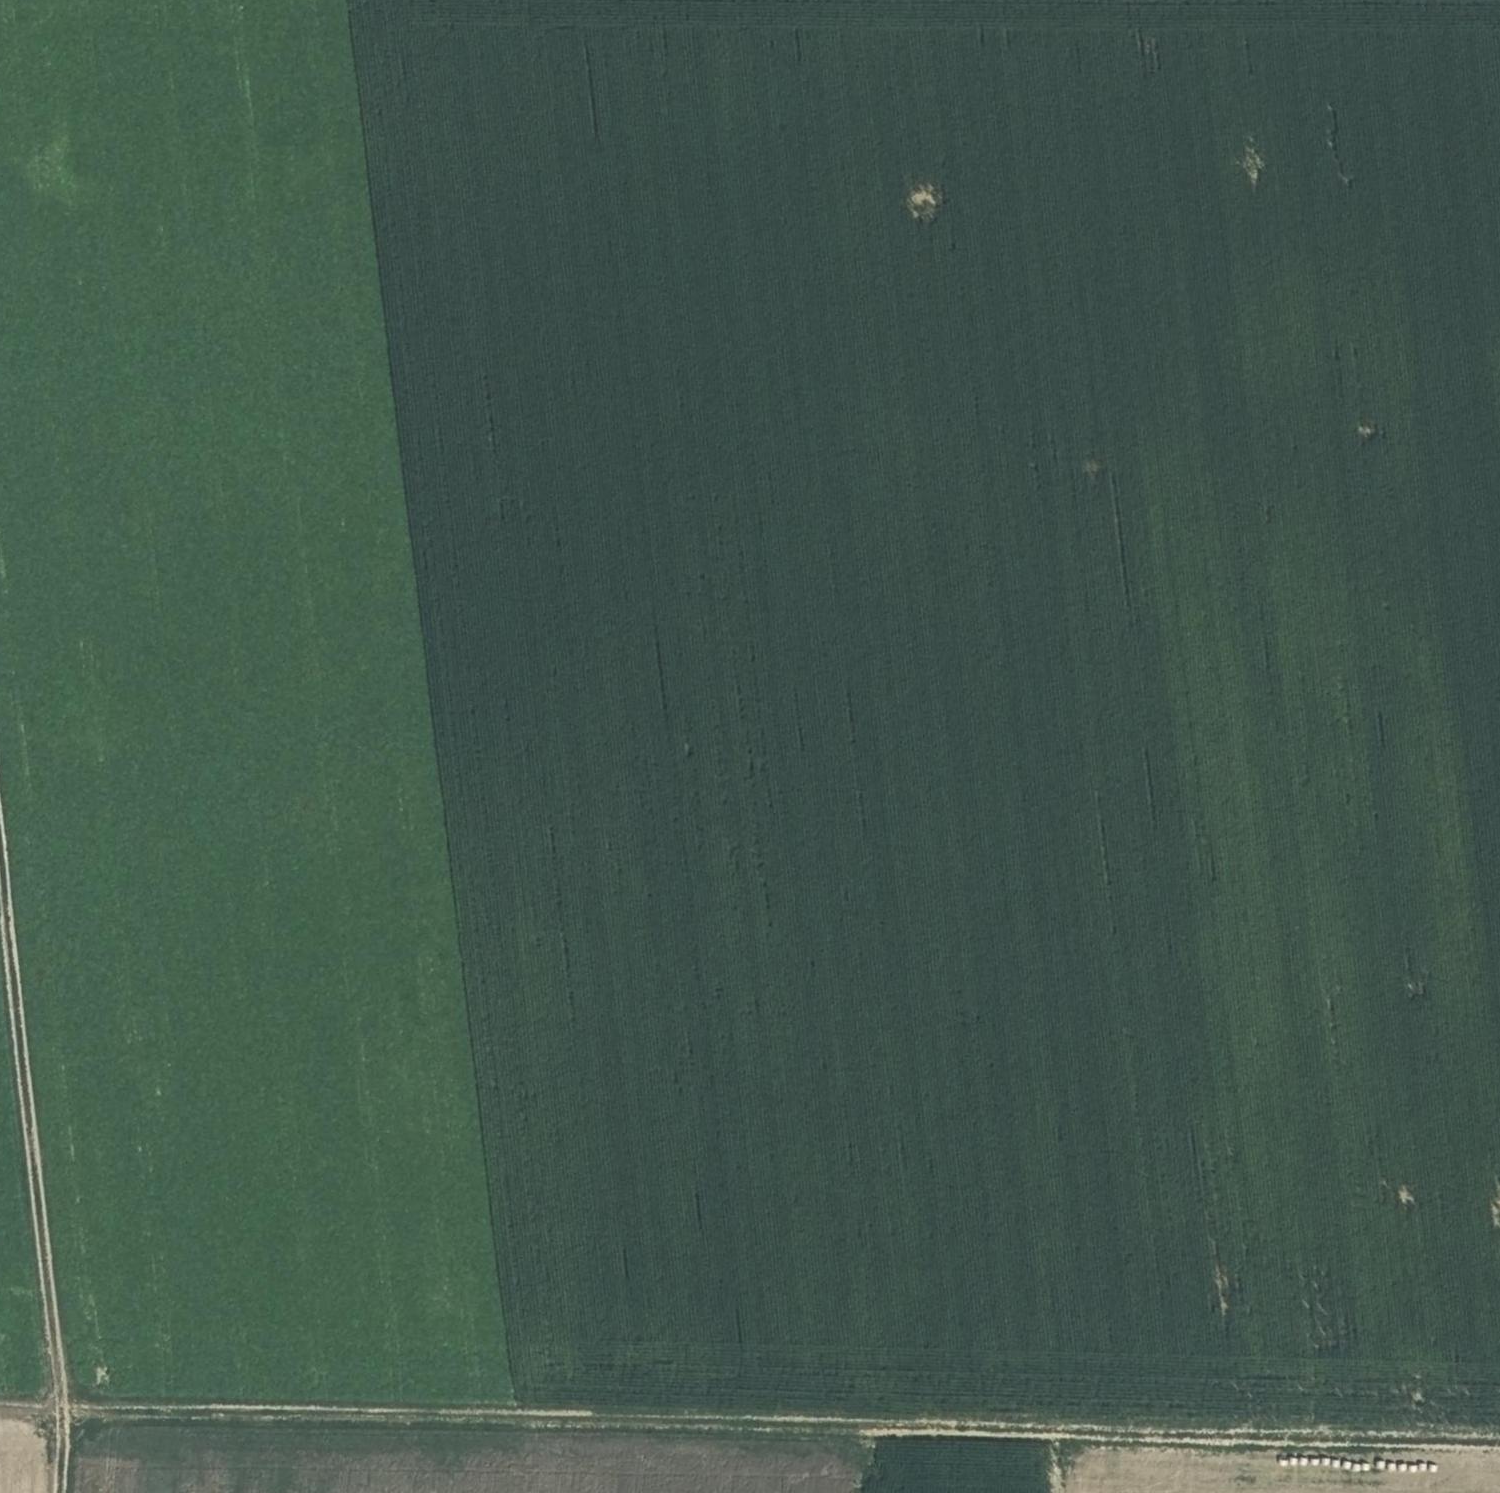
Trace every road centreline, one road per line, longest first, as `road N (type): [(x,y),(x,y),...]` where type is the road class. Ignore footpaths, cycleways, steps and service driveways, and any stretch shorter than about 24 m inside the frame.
road 1 (track): [(0,1384),(1499,1422)]
road 2 (track): [(0,832),(70,1385)]

